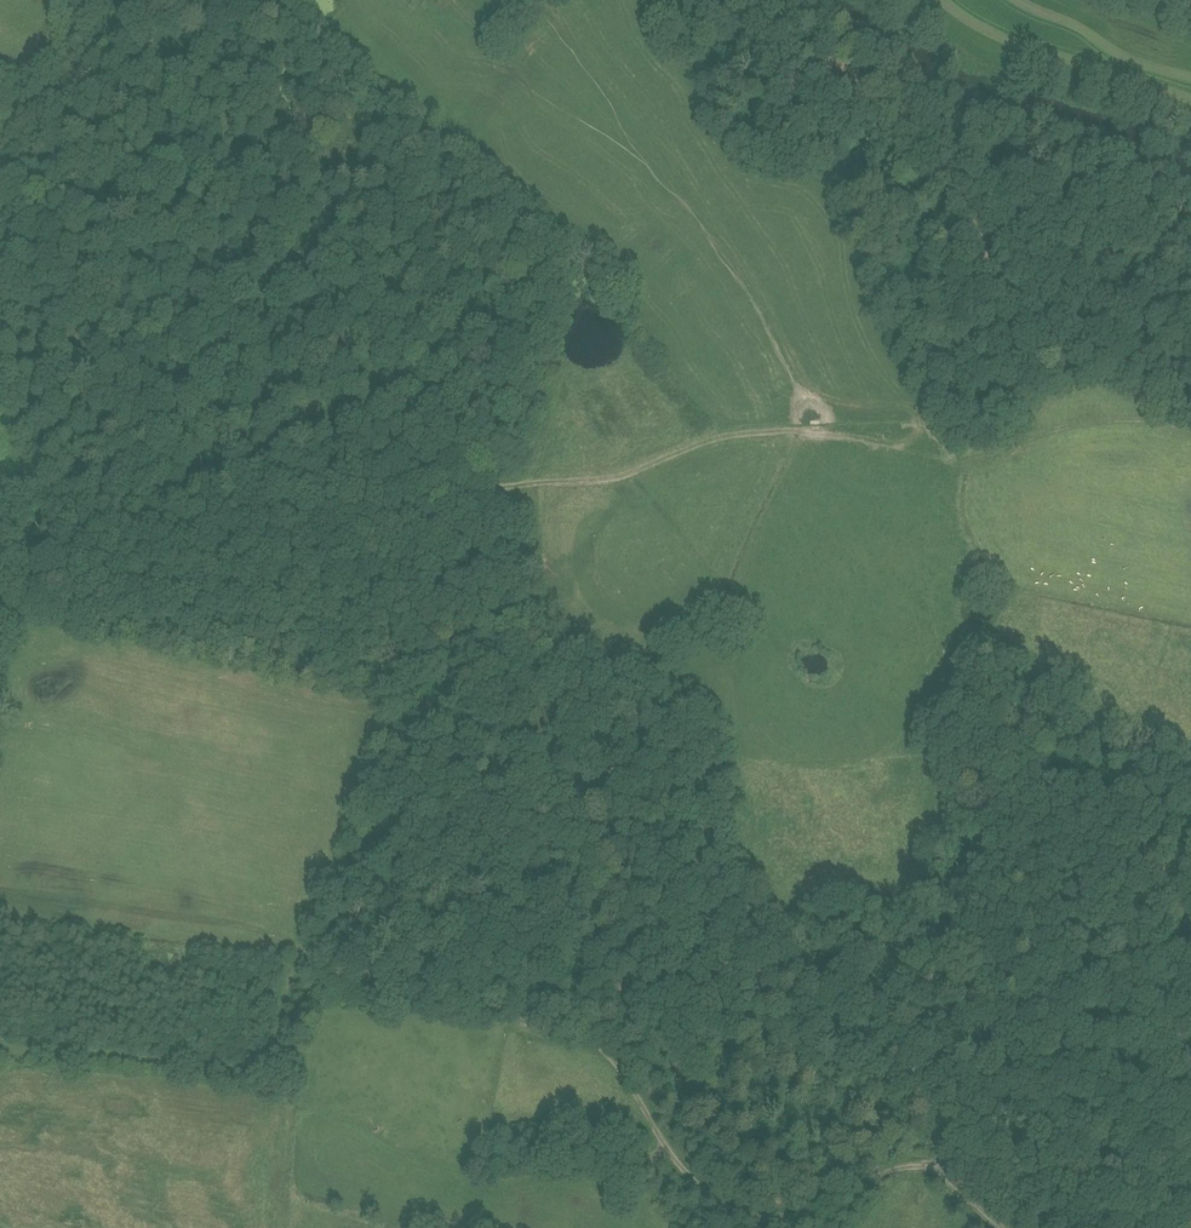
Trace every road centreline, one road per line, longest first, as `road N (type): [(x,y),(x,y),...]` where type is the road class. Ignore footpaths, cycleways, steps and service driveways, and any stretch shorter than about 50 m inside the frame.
road 1 (track): [(381,756),(419,791),(397,988),(415,1012),(596,1038),(688,1176),(720,1206),(754,1222),(779,1221),(886,1175),(934,1167),(986,1078),(999,1072),(1079,1144),(1115,1139),(1159,1002)]
road 2 (track): [(1190,436),(1114,422),(967,460),(757,435),(615,479),(497,491)]

